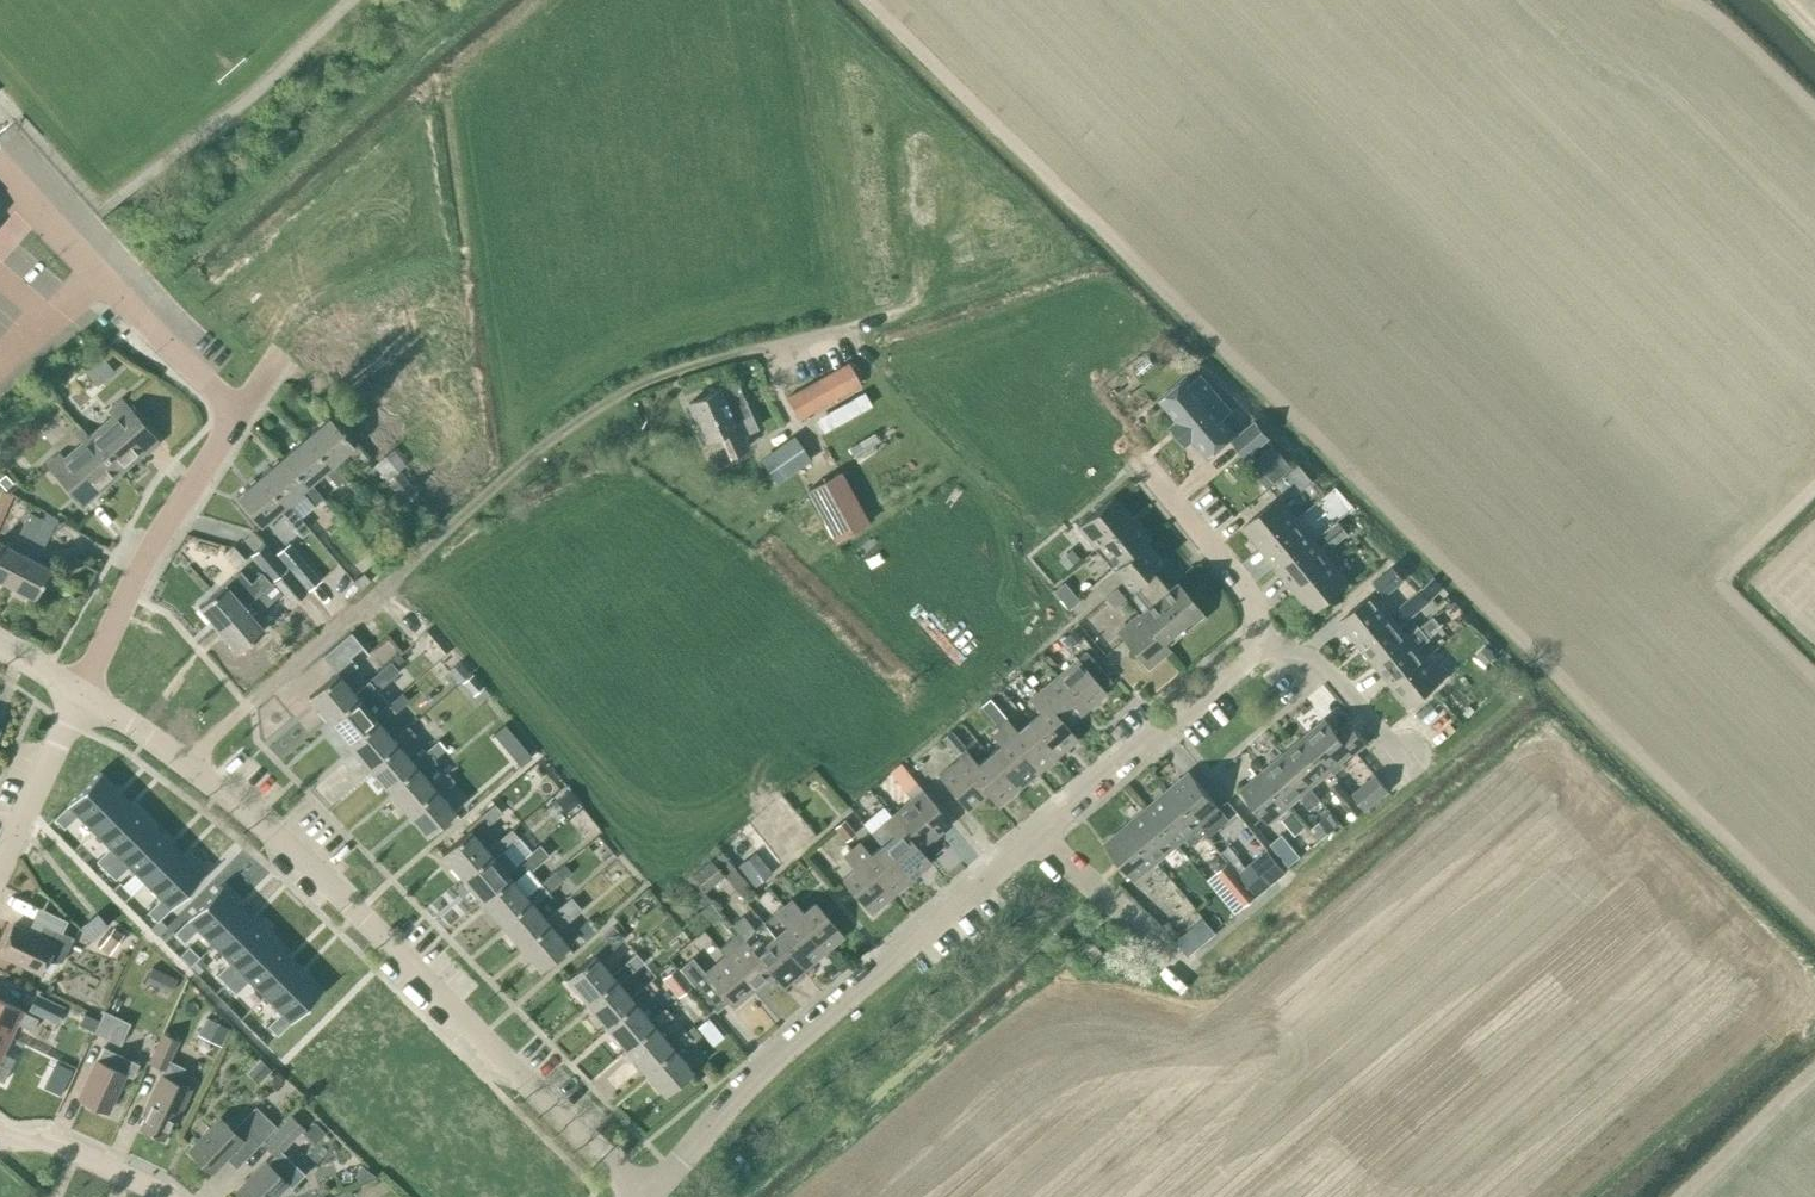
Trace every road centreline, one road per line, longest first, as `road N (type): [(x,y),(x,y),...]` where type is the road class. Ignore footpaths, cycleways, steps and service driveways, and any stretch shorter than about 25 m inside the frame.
road 1 (residential): [(653,1196),(736,1093),(1236,667),(1255,642)]
road 2 (residential): [(643,1196),(290,848),(185,759)]
road 3 (track): [(793,351),(881,333),(1075,266),(1101,261),(1134,274)]
road 4 (residential): [(234,419),(0,169)]
road 5 (residential): [(81,697),(169,520),(234,419)]
road 6 (residential): [(1255,642),(1256,610),(1241,580),(1141,463)]
road 7 (residential): [(1415,770),(1332,672),(1311,656),(1255,642)]
road 8 (residential): [(0,861),(81,697)]
road 9 (residential): [(125,1174),(48,1140),(0,1133)]
road 10 (residential): [(81,697),(185,759)]

